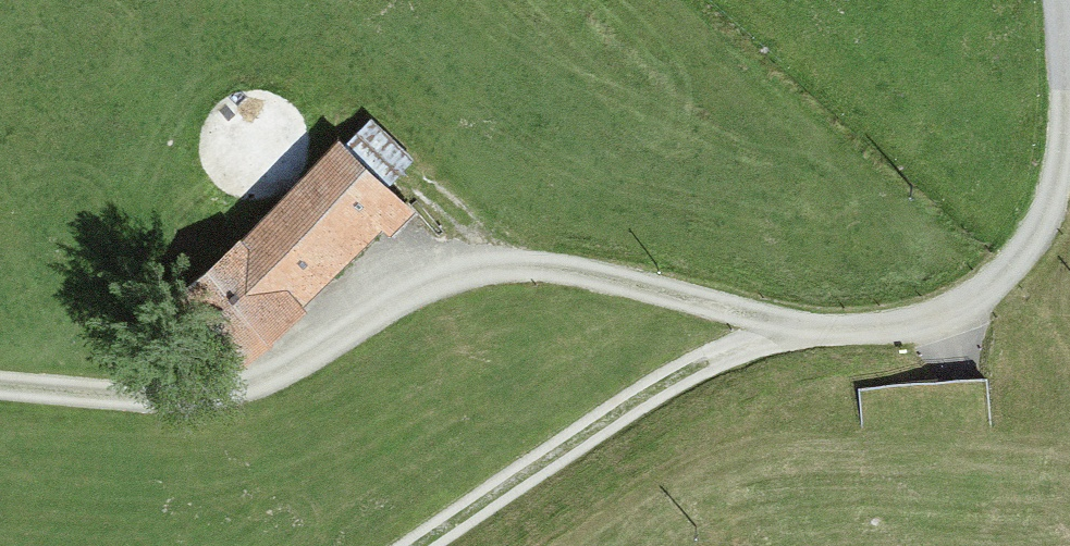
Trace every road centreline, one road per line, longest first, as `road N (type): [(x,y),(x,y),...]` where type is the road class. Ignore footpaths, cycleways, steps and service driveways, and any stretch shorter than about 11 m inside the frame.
road 1 (track): [(0,396),(216,405),(501,277),(787,336),(895,344),(1030,269),(1064,143),(1062,0)]
road 2 (track): [(787,336),(635,413),(436,545)]

